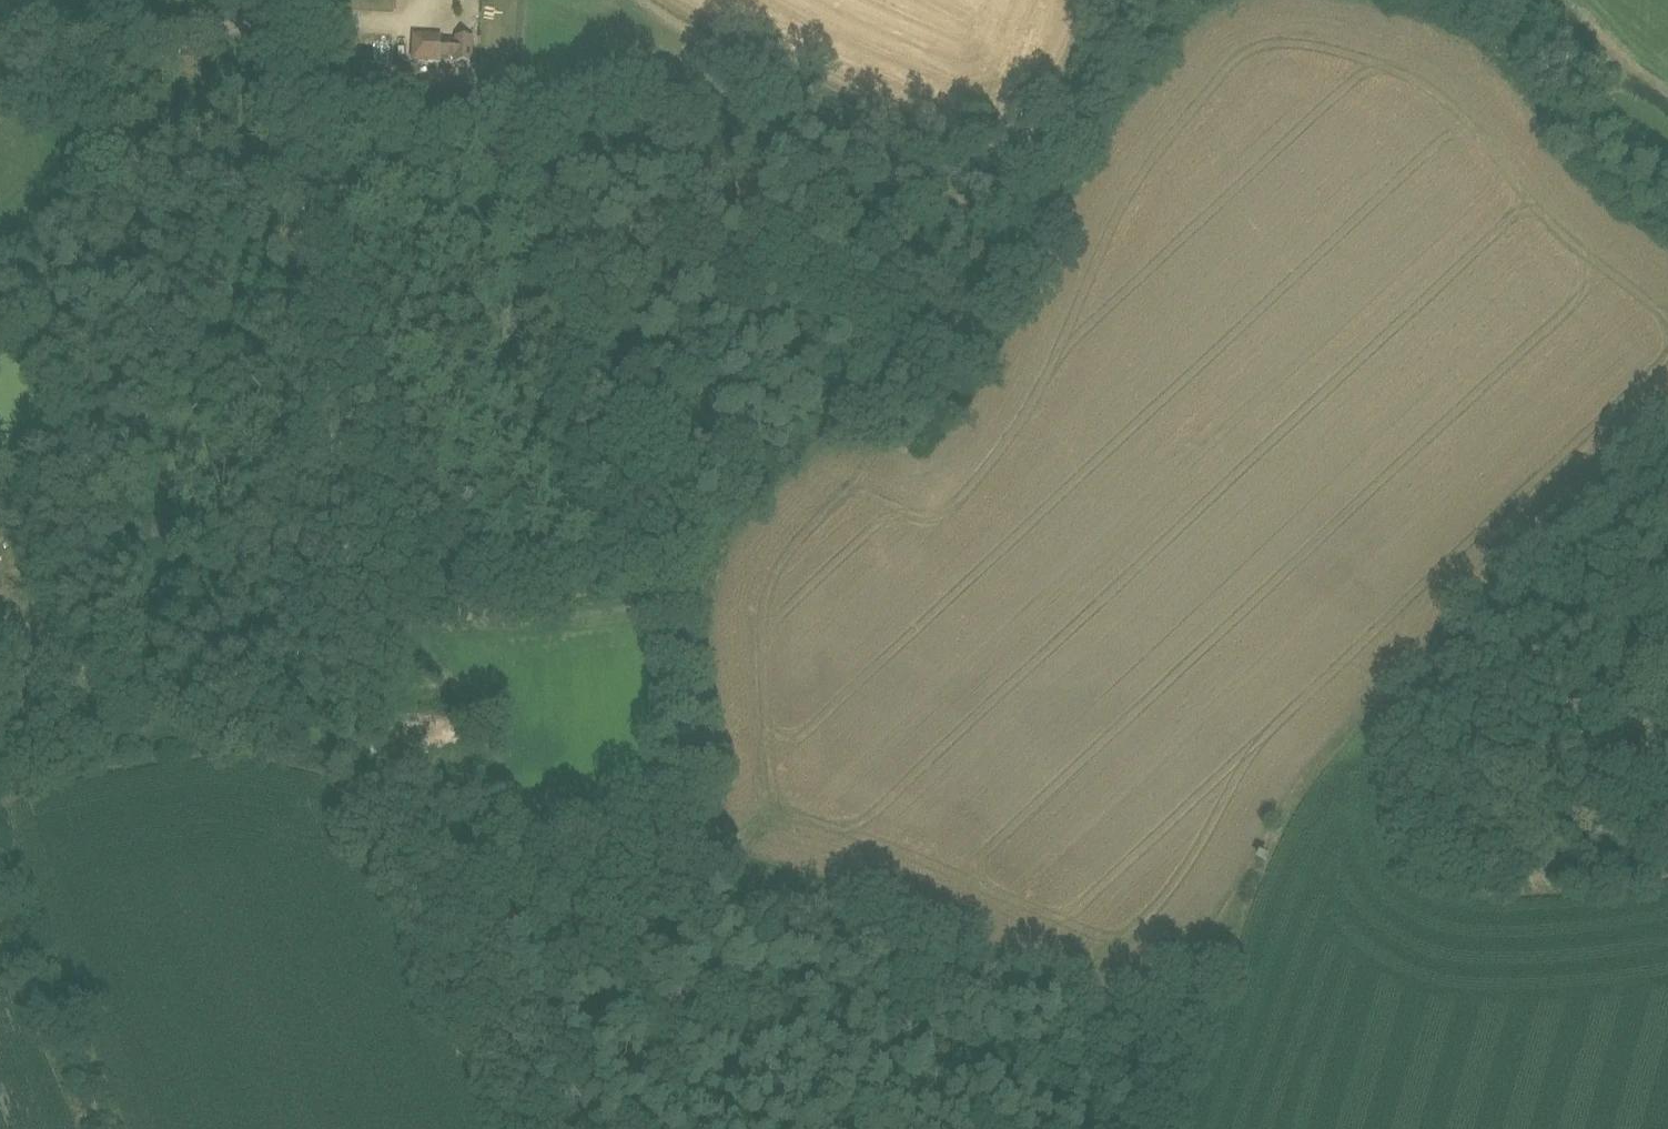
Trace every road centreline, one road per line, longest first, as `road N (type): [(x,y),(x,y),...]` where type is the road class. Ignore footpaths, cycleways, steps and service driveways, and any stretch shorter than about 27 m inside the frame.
road 1 (track): [(0,35),(239,29),(274,35),(289,0)]

